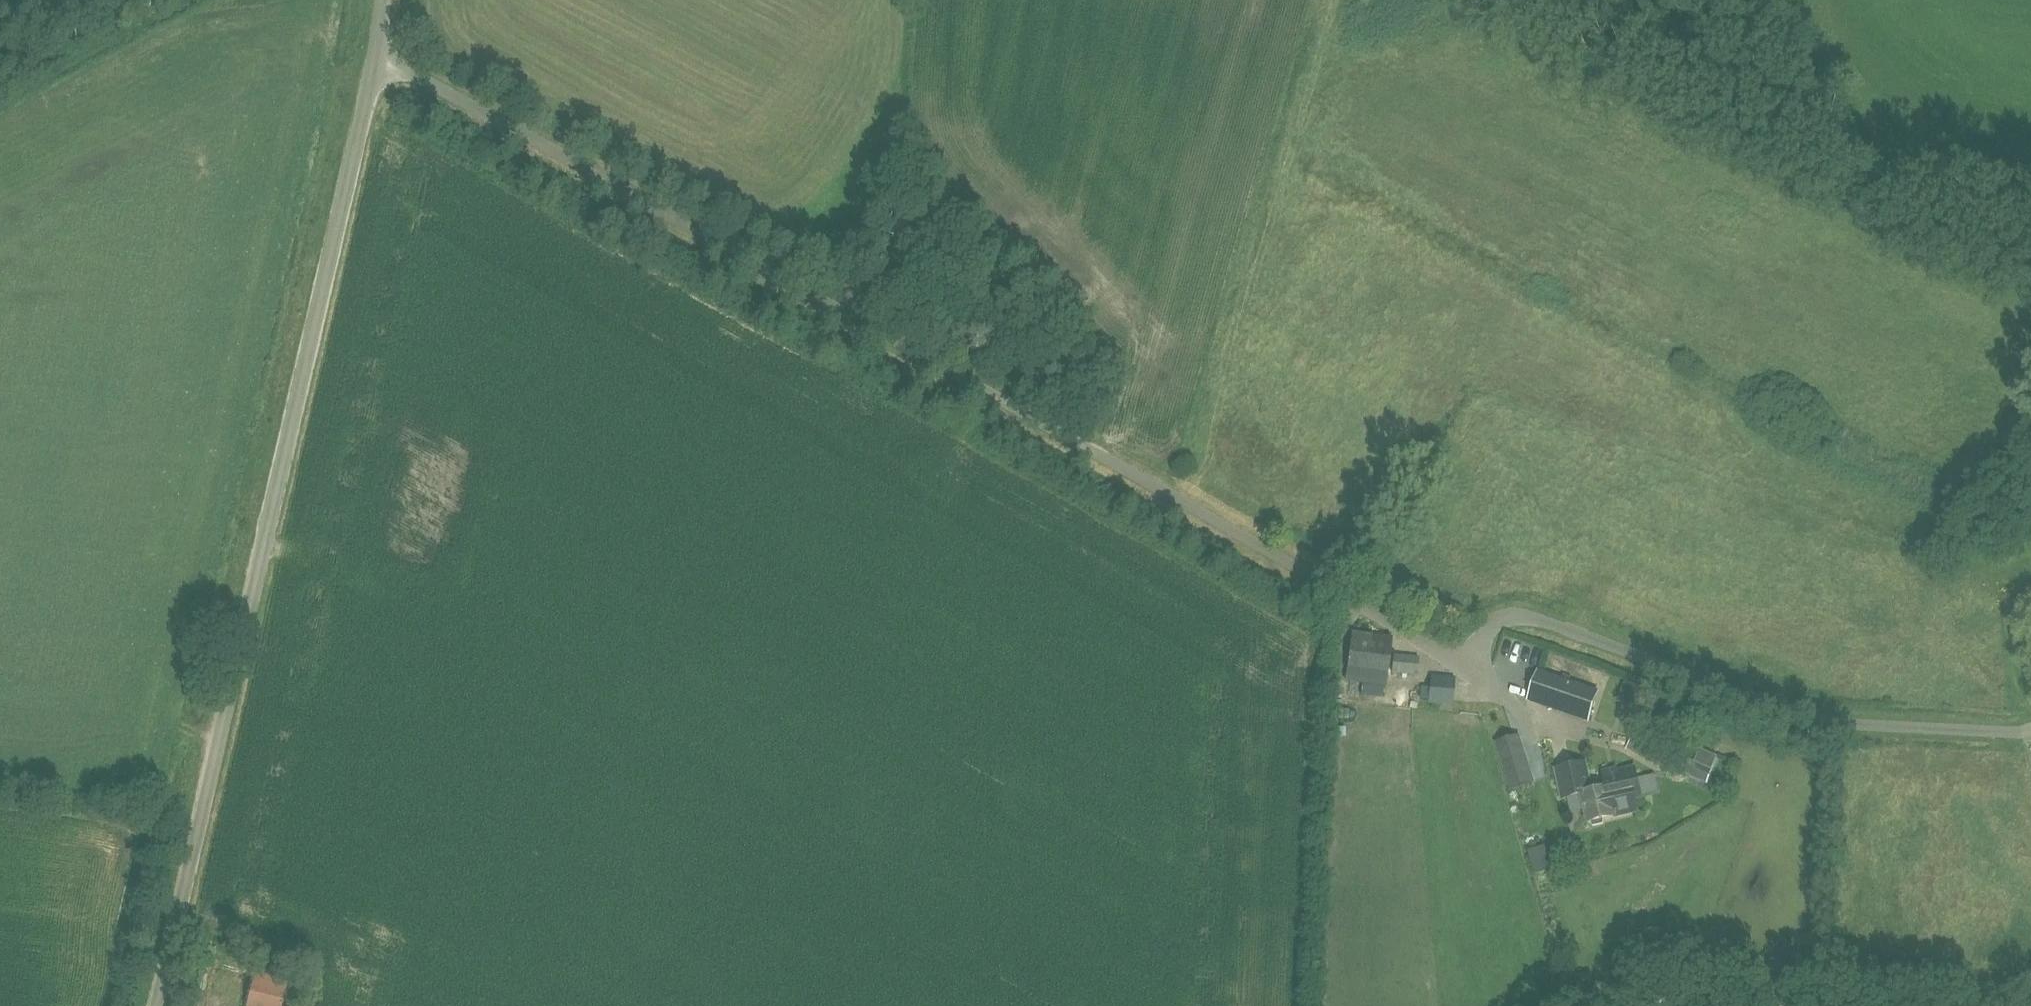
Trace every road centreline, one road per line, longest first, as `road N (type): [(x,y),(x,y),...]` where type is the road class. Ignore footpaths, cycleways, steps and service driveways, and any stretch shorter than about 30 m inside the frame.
road 1 (unclassified): [(2030,728),(1808,717),(1531,621),(1509,618),(1436,649),(1030,414),(375,56)]
road 2 (unclassified): [(155,1005),(375,56)]

